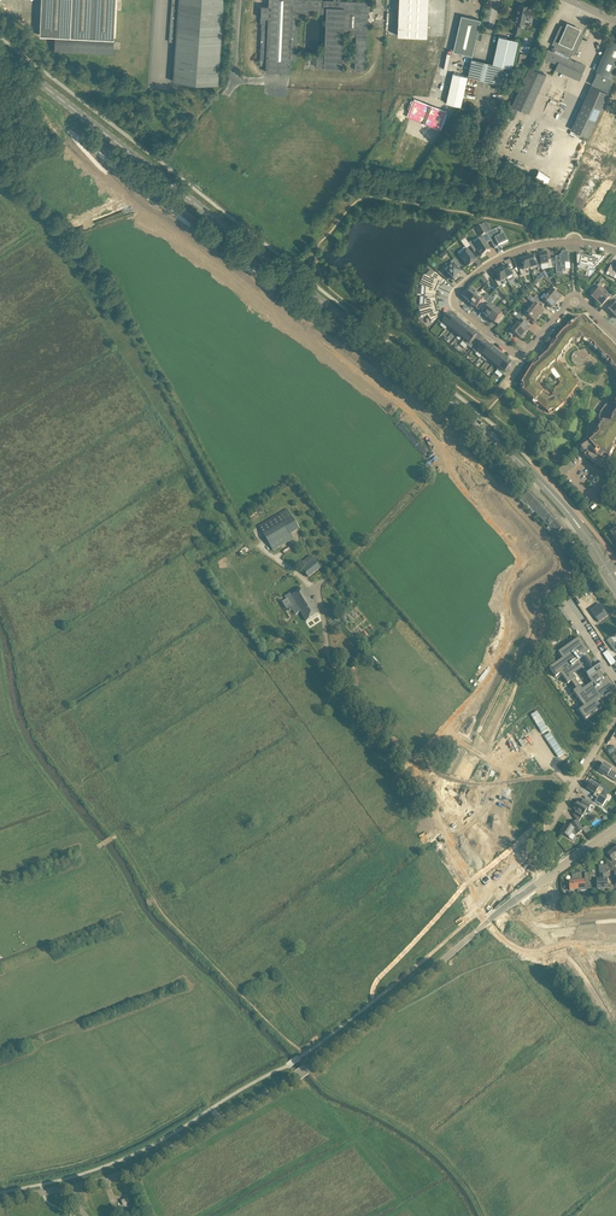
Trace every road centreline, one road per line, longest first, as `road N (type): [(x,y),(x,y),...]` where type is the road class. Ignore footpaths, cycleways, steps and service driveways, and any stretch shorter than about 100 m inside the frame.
road 1 (primary): [(573,518),(478,424),(0,52)]
road 2 (tertiary): [(74,1185),(148,1160),(297,1075),(615,829)]
road 3 (track): [(323,615),(293,570),(282,577),(247,539),(121,309),(69,235)]
road 4 (track): [(323,614),(332,663),(517,899)]
road 5 (residential): [(615,250),(575,242),(534,246),(459,289),(455,307),(522,360)]
road 6 (track): [(260,0),(255,56),(263,72),(355,78),(369,73),(376,53),(377,0)]
road 7 (track): [(311,594),(478,424)]
road 8 (track): [(307,1069),(327,1092),(427,1147),(480,1215)]
road 9 (residential): [(534,848),(615,716)]
road 10 (track): [(609,1017),(517,899)]
road 11 (residential): [(522,360),(574,297),(615,337)]

